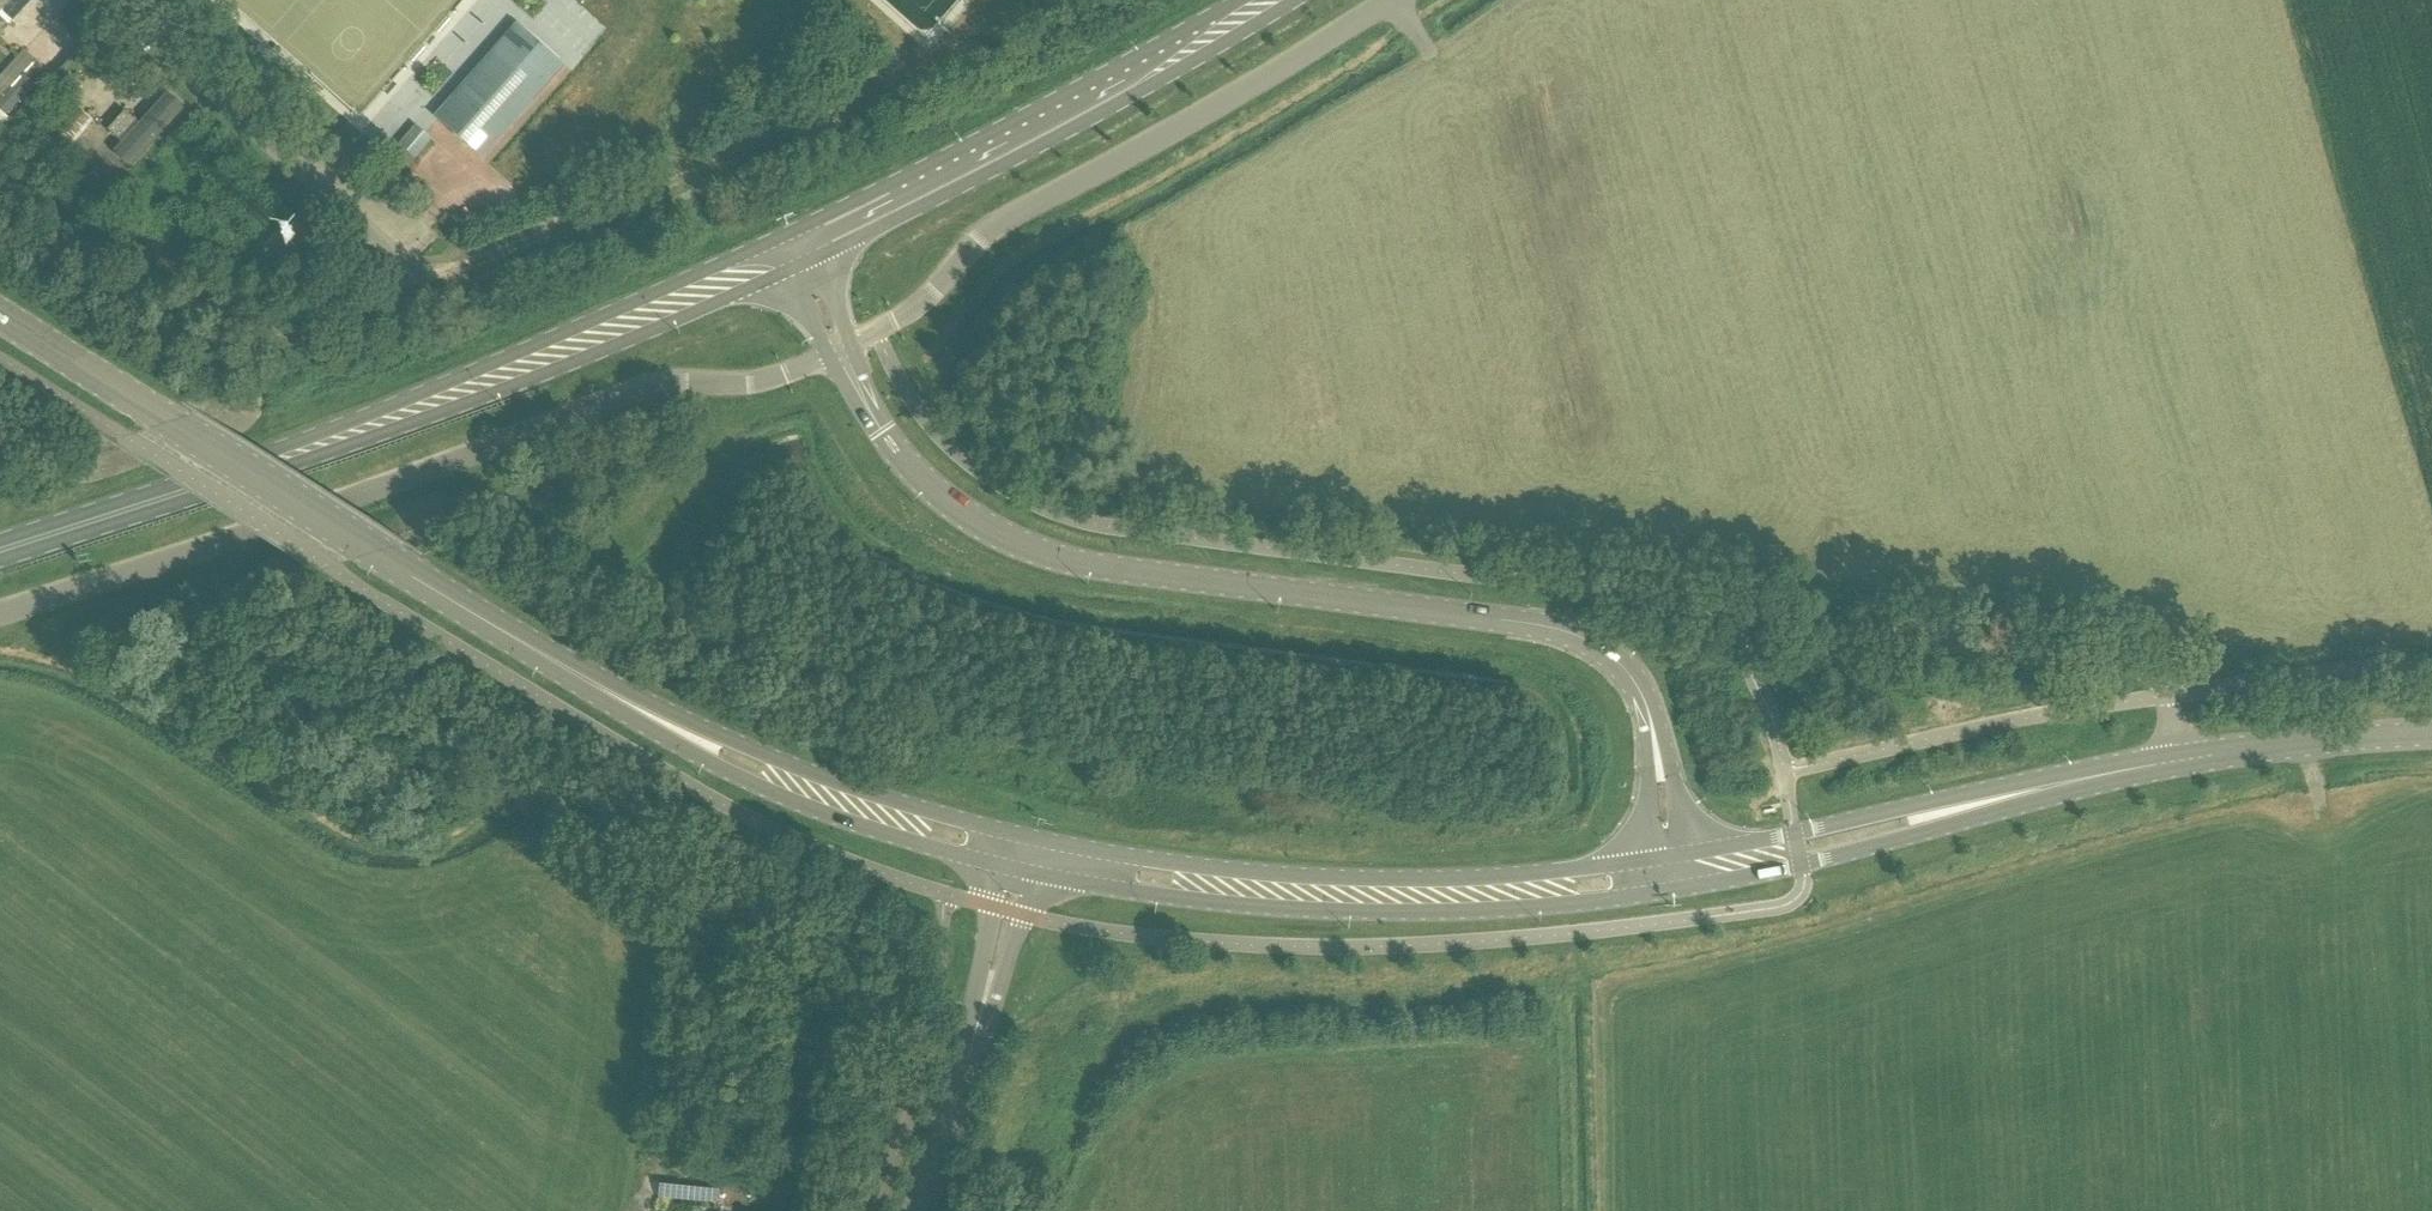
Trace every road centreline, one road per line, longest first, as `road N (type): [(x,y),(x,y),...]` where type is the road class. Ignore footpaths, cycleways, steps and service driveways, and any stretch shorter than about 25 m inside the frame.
road 1 (secondary): [(1027,859),(853,810),(686,739),(0,316)]
road 2 (secondary): [(1674,874),(1655,734),(1640,691),(1614,659),(1561,633),(1050,559),(979,527),(935,496),(894,448),(842,352)]
road 3 (unclassified): [(0,612),(240,536),(650,387),(762,386),(842,352)]
road 4 (primary): [(0,552),(354,434),(799,250)]
road 5 (unclassified): [(842,352),(936,291),(997,230),(1395,0)]
road 6 (secondary): [(1674,874),(1556,892),(1346,898),(1172,883),(1027,859)]
road 7 (track): [(1003,9),(918,71),(808,124),(486,258)]
road 8 (primary): [(799,250),(1025,138),(1272,0)]
road 9 (secondary): [(2182,761),(1674,874)]
road 10 (unclassified): [(2182,761),(2164,696),(2123,654),(1746,602)]
road 11 (residential): [(486,258),(442,271),(417,267),(117,0)]
road 12 (tertiary): [(914,1210),(961,1091),(1027,859)]
road 13 (secondary): [(2431,736),(2276,744),(2182,761)]

